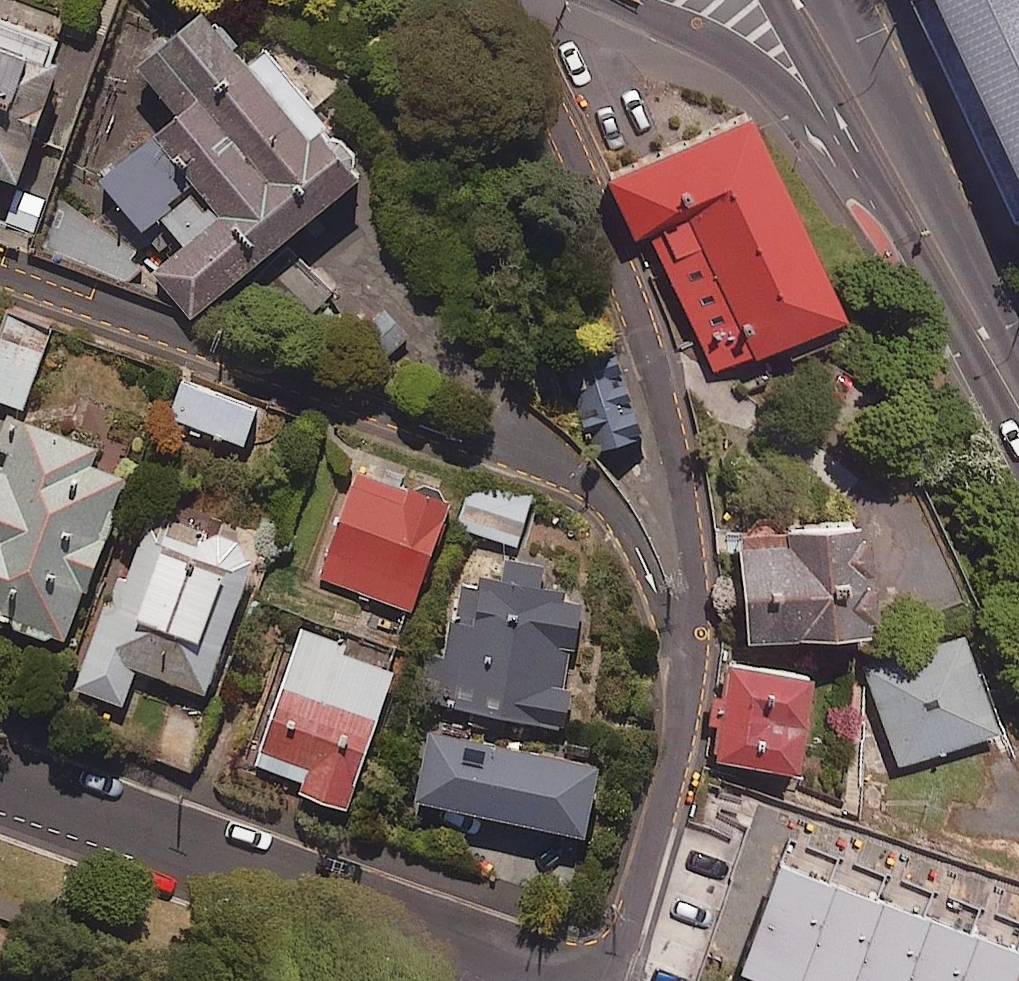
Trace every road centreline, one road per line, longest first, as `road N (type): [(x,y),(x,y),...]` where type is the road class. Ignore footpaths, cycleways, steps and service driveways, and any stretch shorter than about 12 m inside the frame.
road 1 (residential): [(0,270),(581,474),(630,528),(693,657)]
road 2 (residential): [(693,657),(692,539),(667,400),(601,195),(503,0)]
road 3 (residential): [(553,980),(415,925),(0,790)]
road 4 (tertiary): [(935,238),(789,99),(670,21),(615,0)]
road 5 (residential): [(693,657),(669,790),(609,980)]
road 6 (tertiary): [(815,0),(935,238)]
road 7 (tertiary): [(935,238),(1018,399)]

